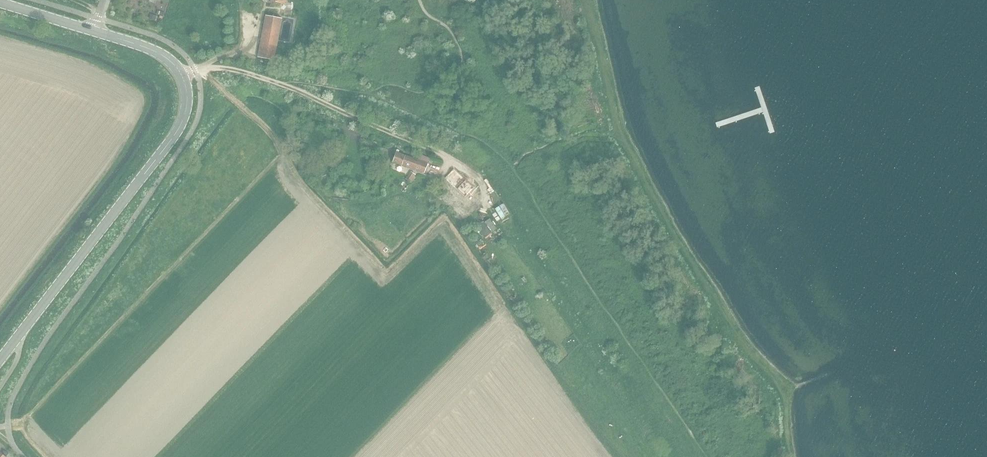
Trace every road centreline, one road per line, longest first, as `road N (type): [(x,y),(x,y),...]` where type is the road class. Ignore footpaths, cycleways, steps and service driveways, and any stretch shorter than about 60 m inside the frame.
road 1 (secondary): [(0,360),(172,138),(187,105),(183,76)]
road 2 (unclassified): [(183,76),(204,64),(238,69),(319,101)]
road 3 (track): [(319,101),(446,156)]

